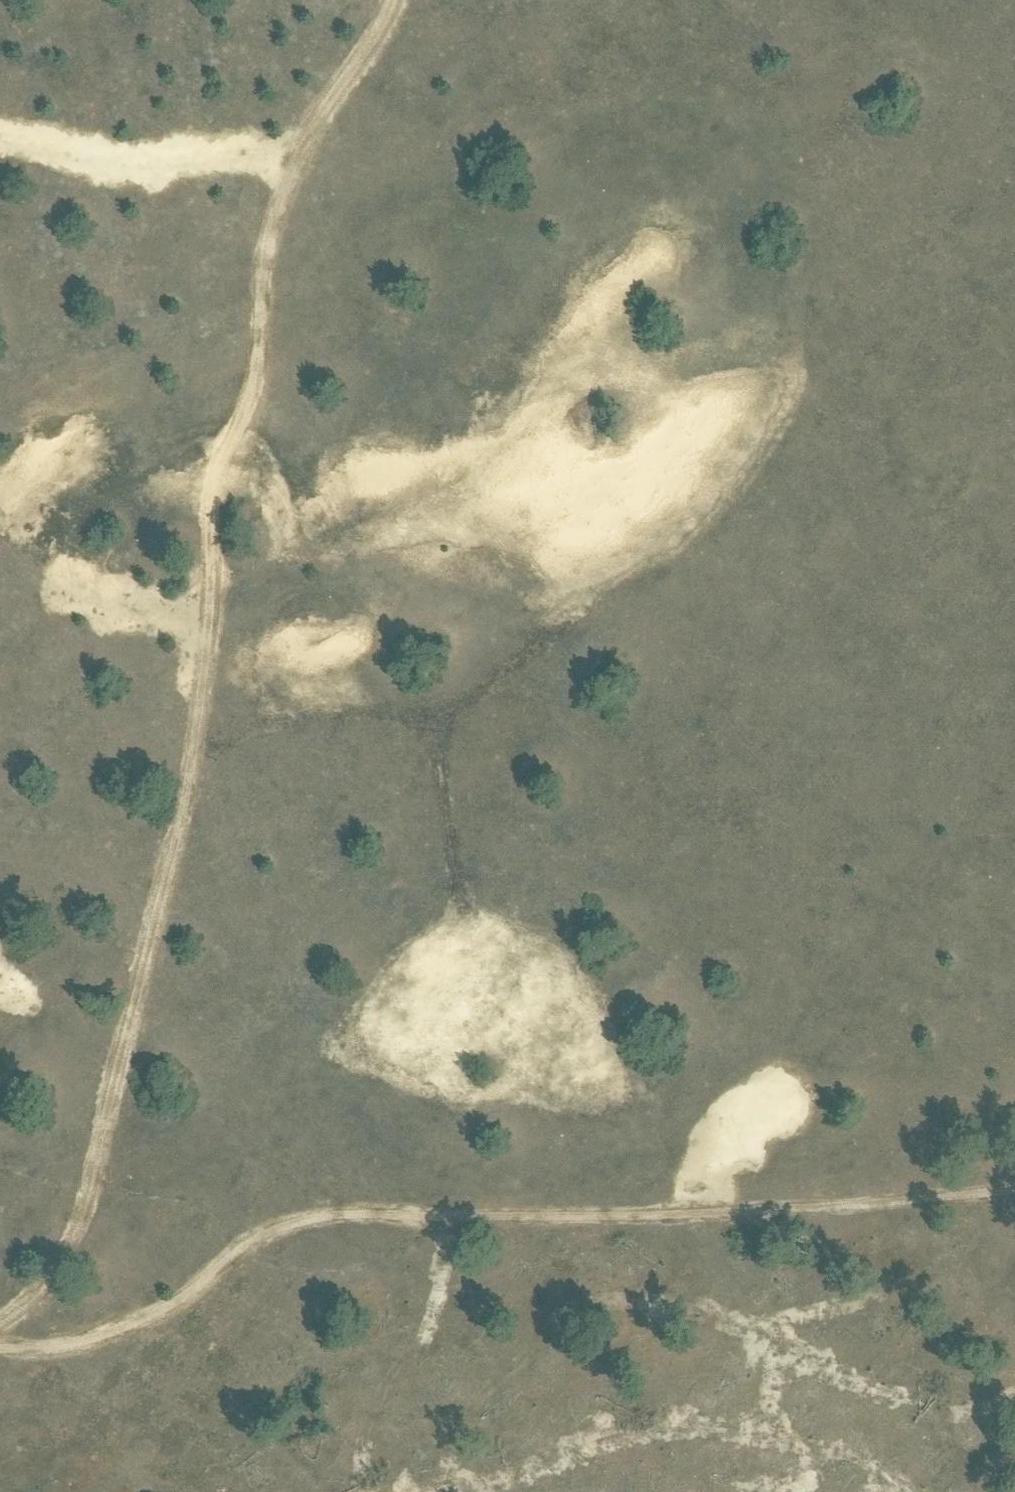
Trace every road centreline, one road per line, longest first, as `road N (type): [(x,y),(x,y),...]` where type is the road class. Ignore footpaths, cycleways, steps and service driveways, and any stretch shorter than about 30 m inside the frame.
road 1 (track): [(0,1337),(38,1342),(135,1306),(257,1221),(330,1202),(663,1201),(1014,1170)]

